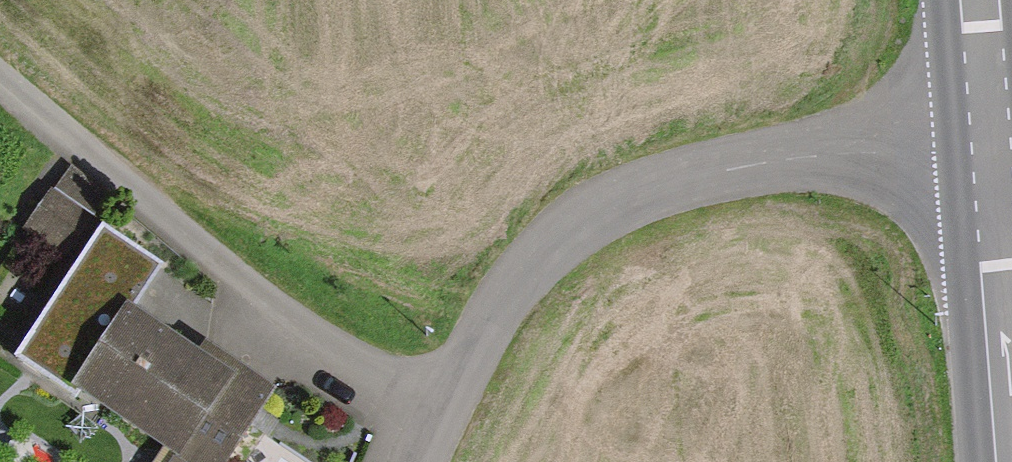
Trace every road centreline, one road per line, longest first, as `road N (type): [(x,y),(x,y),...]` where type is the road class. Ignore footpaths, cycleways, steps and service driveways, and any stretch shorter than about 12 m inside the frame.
road 1 (unclassified): [(421,461),(519,280),(556,239),(610,205),(733,168),(990,147)]
road 2 (track): [(439,421),(185,245),(0,79)]
road 3 (secondary): [(990,147),(1011,423)]
road 4 (secondary): [(978,0),(990,147)]

